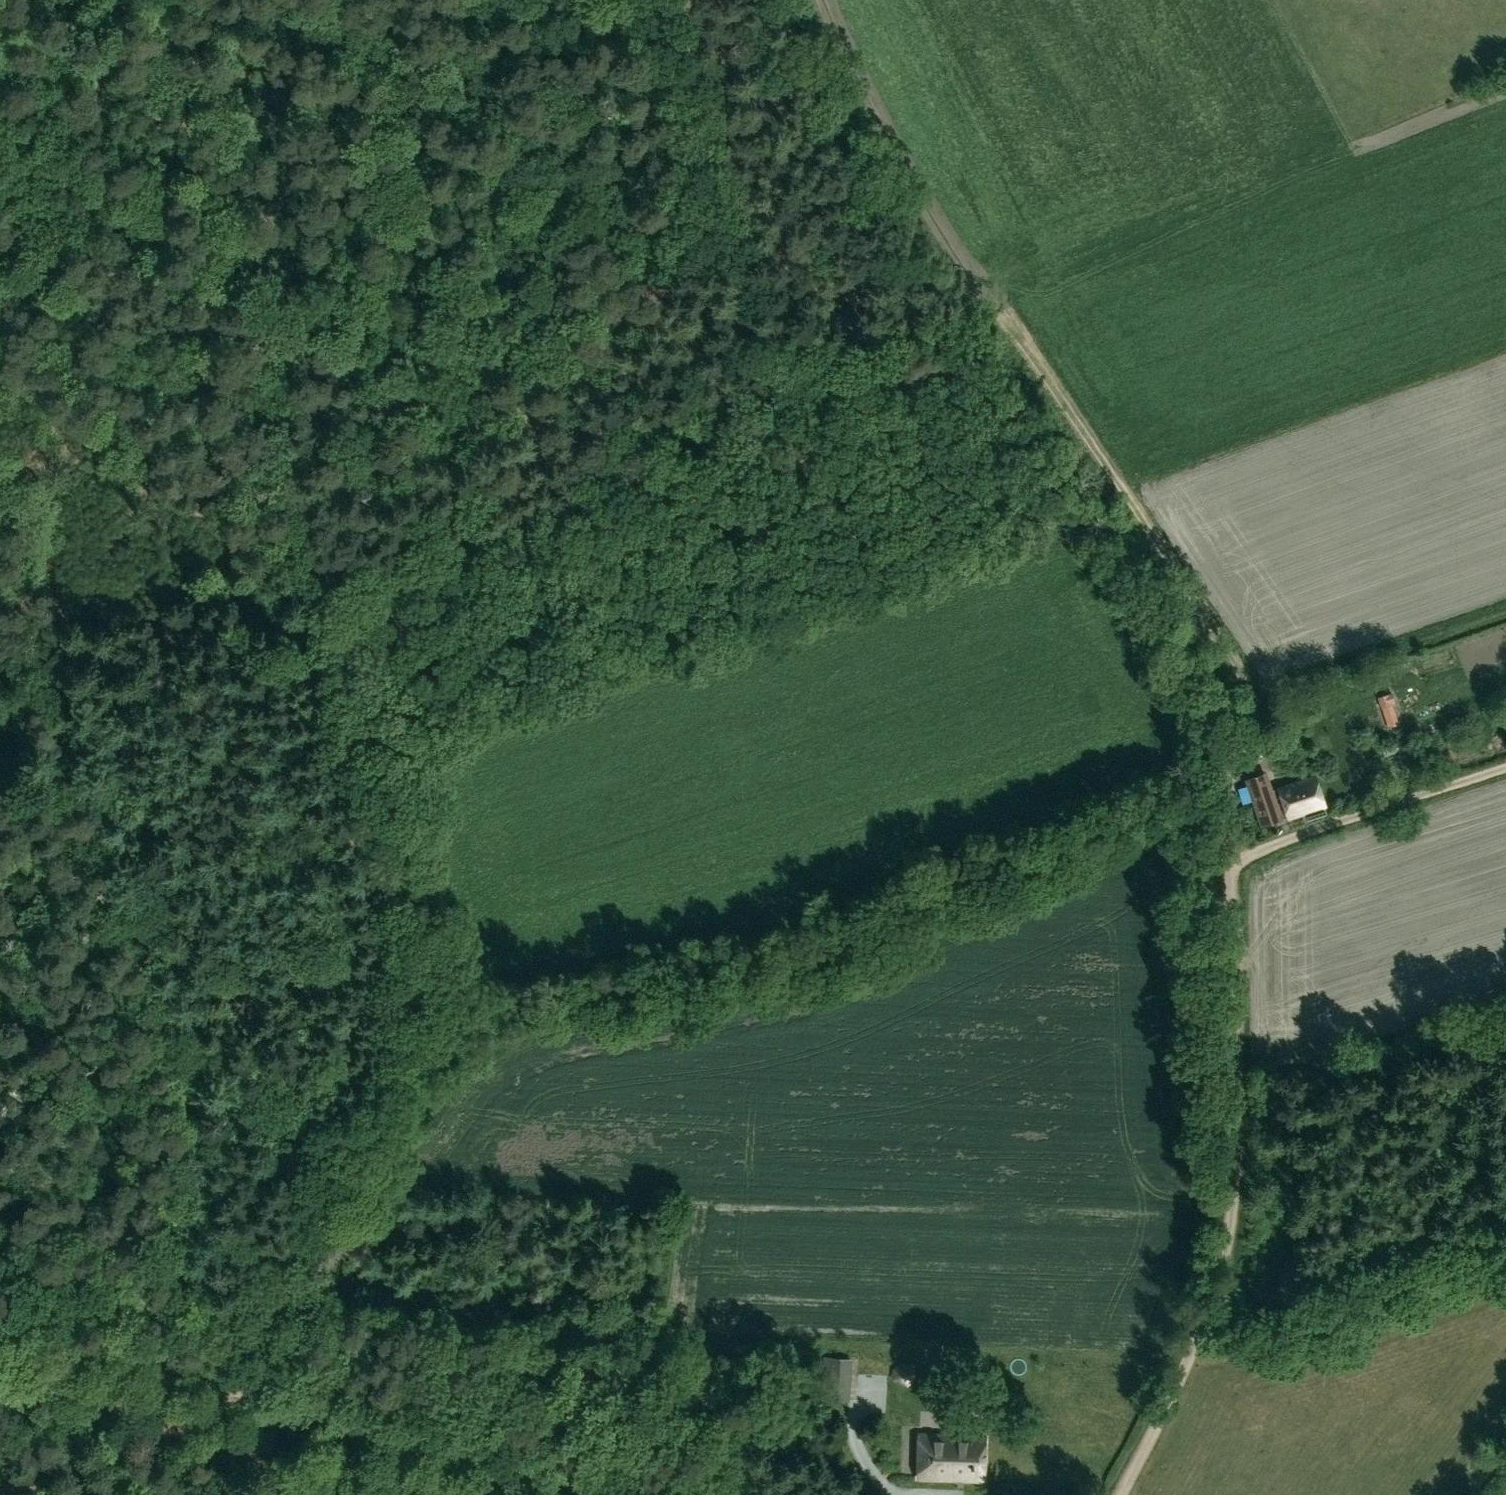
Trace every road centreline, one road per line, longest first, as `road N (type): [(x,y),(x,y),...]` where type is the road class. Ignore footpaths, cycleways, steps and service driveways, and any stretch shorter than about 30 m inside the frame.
road 1 (track): [(186,1494),(260,1273),(478,984),(728,954),(1241,751)]
road 2 (track): [(809,0),(912,229),(991,313),(1252,708),(1235,846)]
road 3 (track): [(1110,1494),(1221,1255),(1235,846),(1505,761)]
road 4 (track): [(0,465),(34,552),(191,1361)]
road 5 (track): [(578,1494),(0,1299)]
road 6 (track): [(100,0),(37,191),(0,175)]
road 7 (track): [(37,191),(0,307)]

